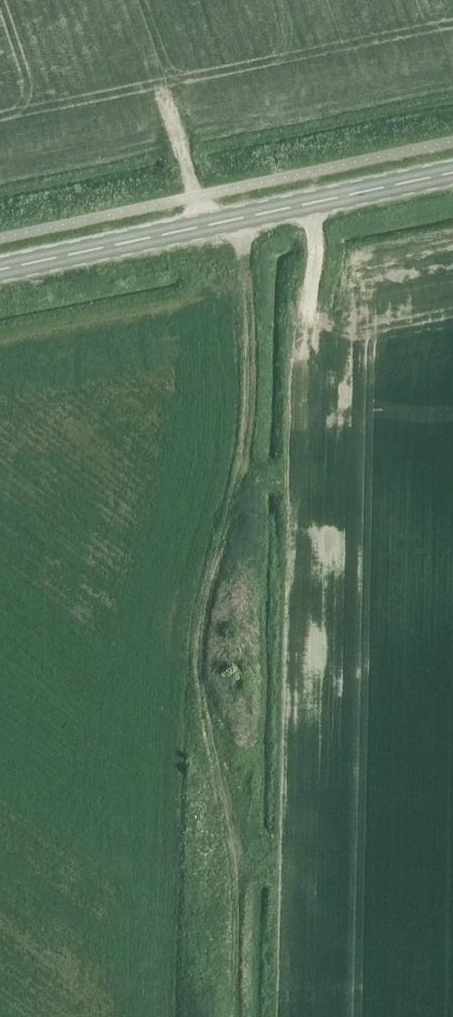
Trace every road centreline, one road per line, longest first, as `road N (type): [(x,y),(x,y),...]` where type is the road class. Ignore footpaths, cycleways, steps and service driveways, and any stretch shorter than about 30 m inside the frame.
road 1 (track): [(236,1016),(238,900),(198,682),(247,429),(243,257),(222,222)]
road 2 (secondary): [(0,271),(452,173)]
road 3 (track): [(302,639),(312,203)]

